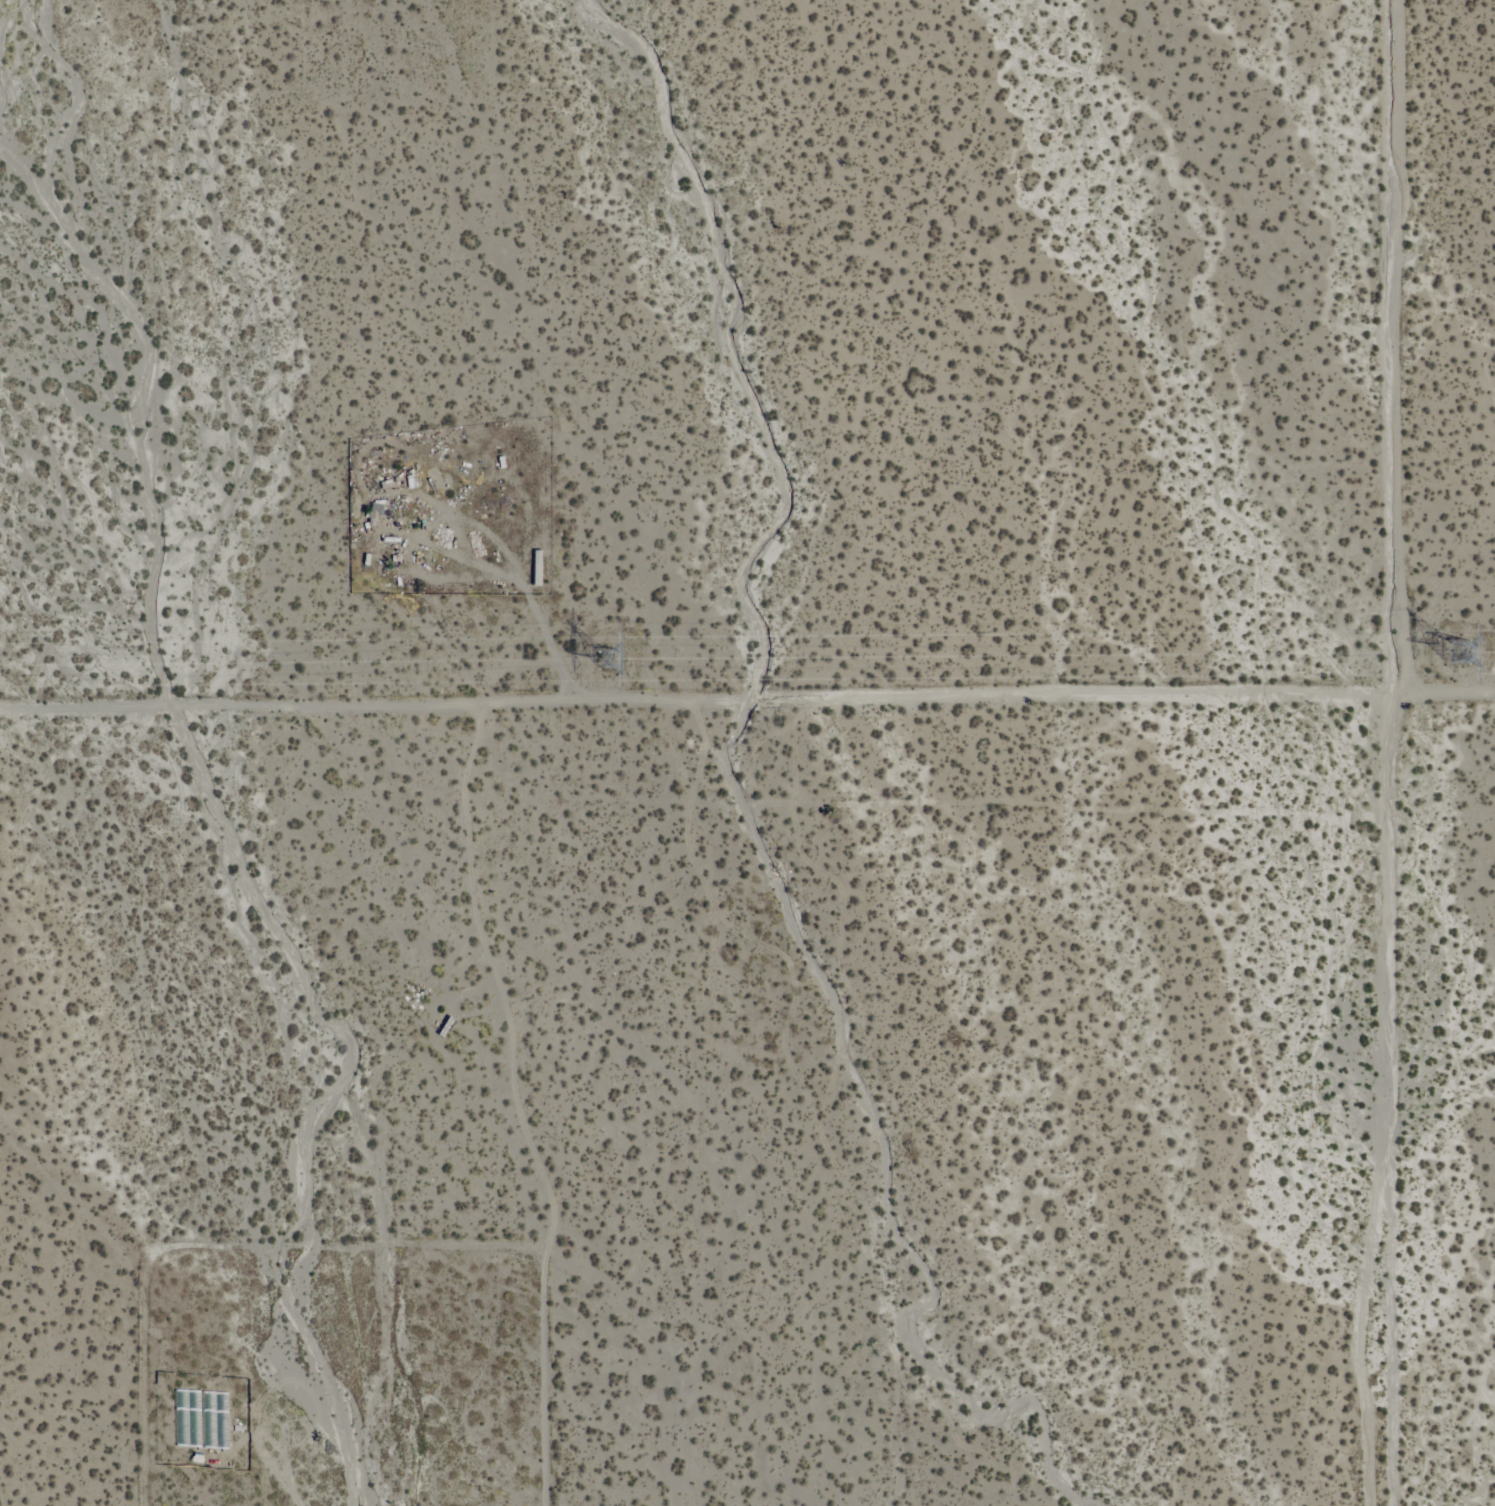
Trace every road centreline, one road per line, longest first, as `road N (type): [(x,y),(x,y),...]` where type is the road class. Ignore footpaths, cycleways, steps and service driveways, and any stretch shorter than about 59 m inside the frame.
road 1 (residential): [(1395,1505),(1392,0)]
road 2 (residential): [(0,709),(1494,696)]

